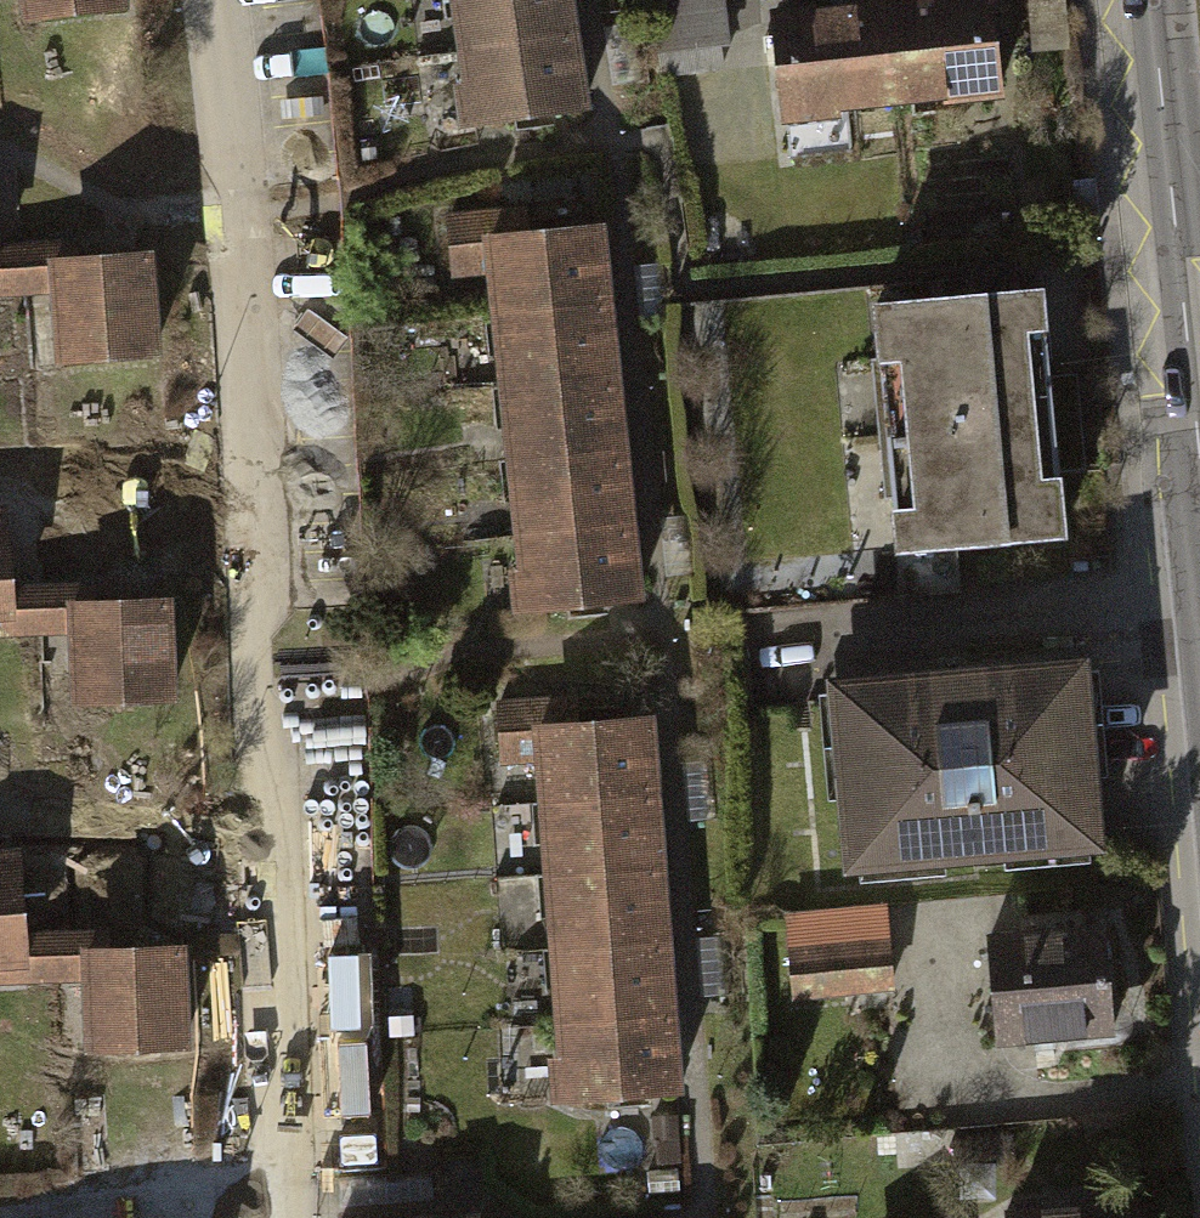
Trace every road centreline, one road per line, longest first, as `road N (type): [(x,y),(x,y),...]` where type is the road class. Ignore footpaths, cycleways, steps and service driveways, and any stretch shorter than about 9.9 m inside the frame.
road 1 (residential): [(218,0),(242,218),(280,1217)]
road 2 (secondary): [(1199,473),(1150,0)]

